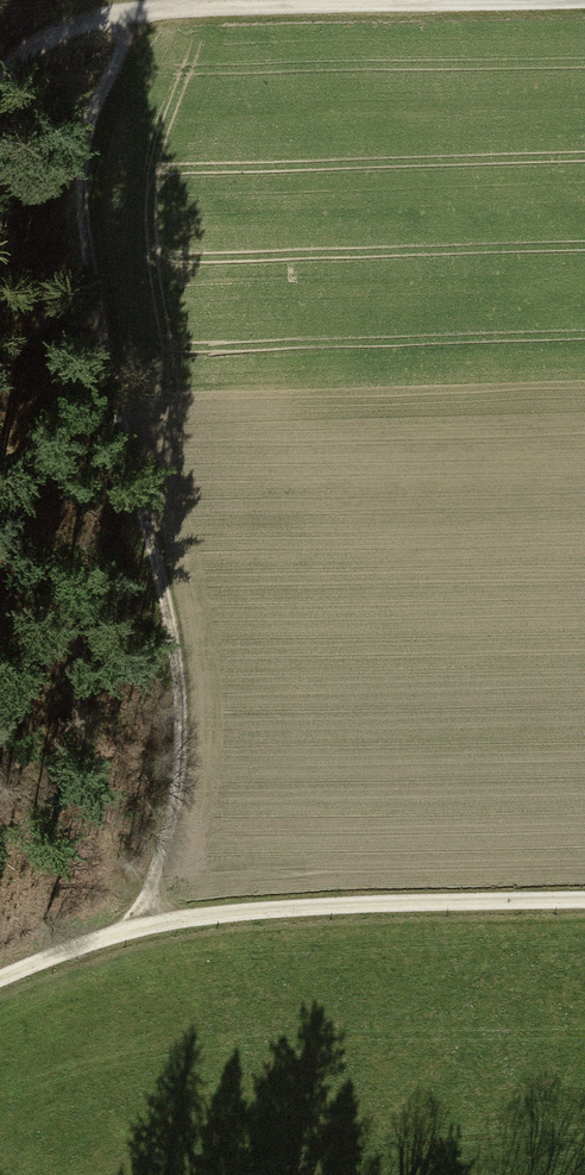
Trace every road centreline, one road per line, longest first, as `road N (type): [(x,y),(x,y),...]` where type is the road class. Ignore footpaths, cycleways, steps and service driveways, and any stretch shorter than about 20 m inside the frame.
road 1 (track): [(141,923),(174,793),(176,671),(117,413),(79,171),(90,121),(128,30),(124,9)]
road 2 (track): [(0,977),(141,923),(297,905),(584,899)]
road 3 (track): [(439,0),(124,9),(53,33),(0,76)]

